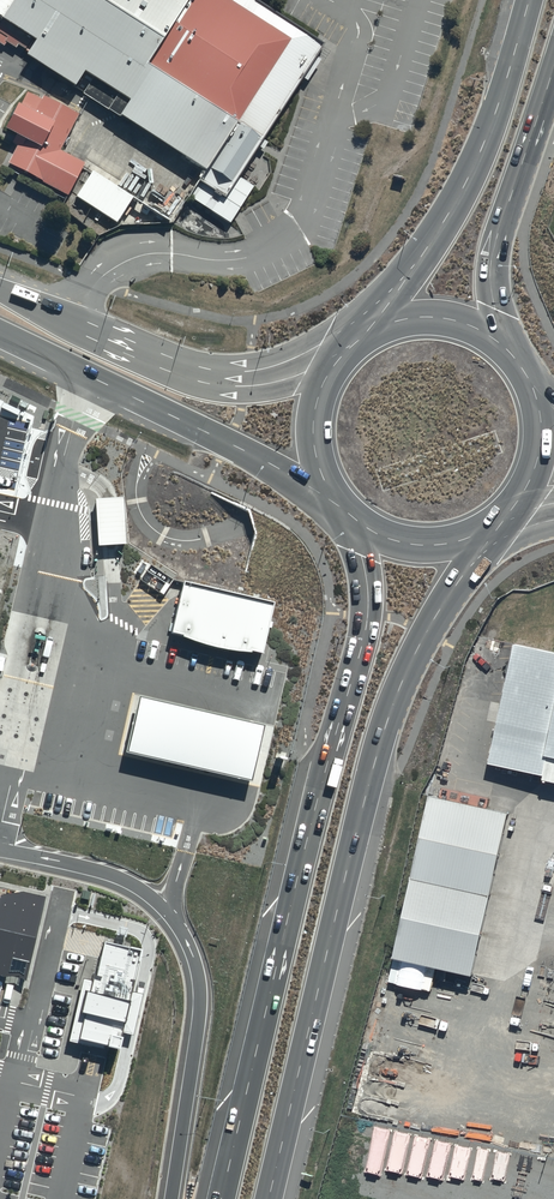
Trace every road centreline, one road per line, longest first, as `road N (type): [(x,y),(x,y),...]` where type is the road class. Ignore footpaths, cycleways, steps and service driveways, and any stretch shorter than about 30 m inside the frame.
road 1 (trunk): [(492,526),(426,632),(385,729),(268,1198)]
road 2 (trunk): [(221,1198),(362,645),(368,592),(351,515)]
road 3 (trunk): [(170,1198),(200,1012),(186,941),(131,883),(0,843)]
road 4 (tertiary): [(341,505),(0,333)]
road 5 (trunk): [(374,330),(474,170),(529,0)]
road 6 (tertiary): [(0,290),(206,376),(278,375),(343,354)]
road 7 (trunk): [(553,78),(492,258),(505,346)]
road 8 (trunk): [(341,505),(314,436),(326,378),(343,354)]
road 9 (trunk): [(492,526),(419,545),(351,515)]
road 10 (trunk): [(374,330),(428,316),(482,330),(505,346)]
road 11 (trunk): [(537,394),(540,454),(510,511)]

